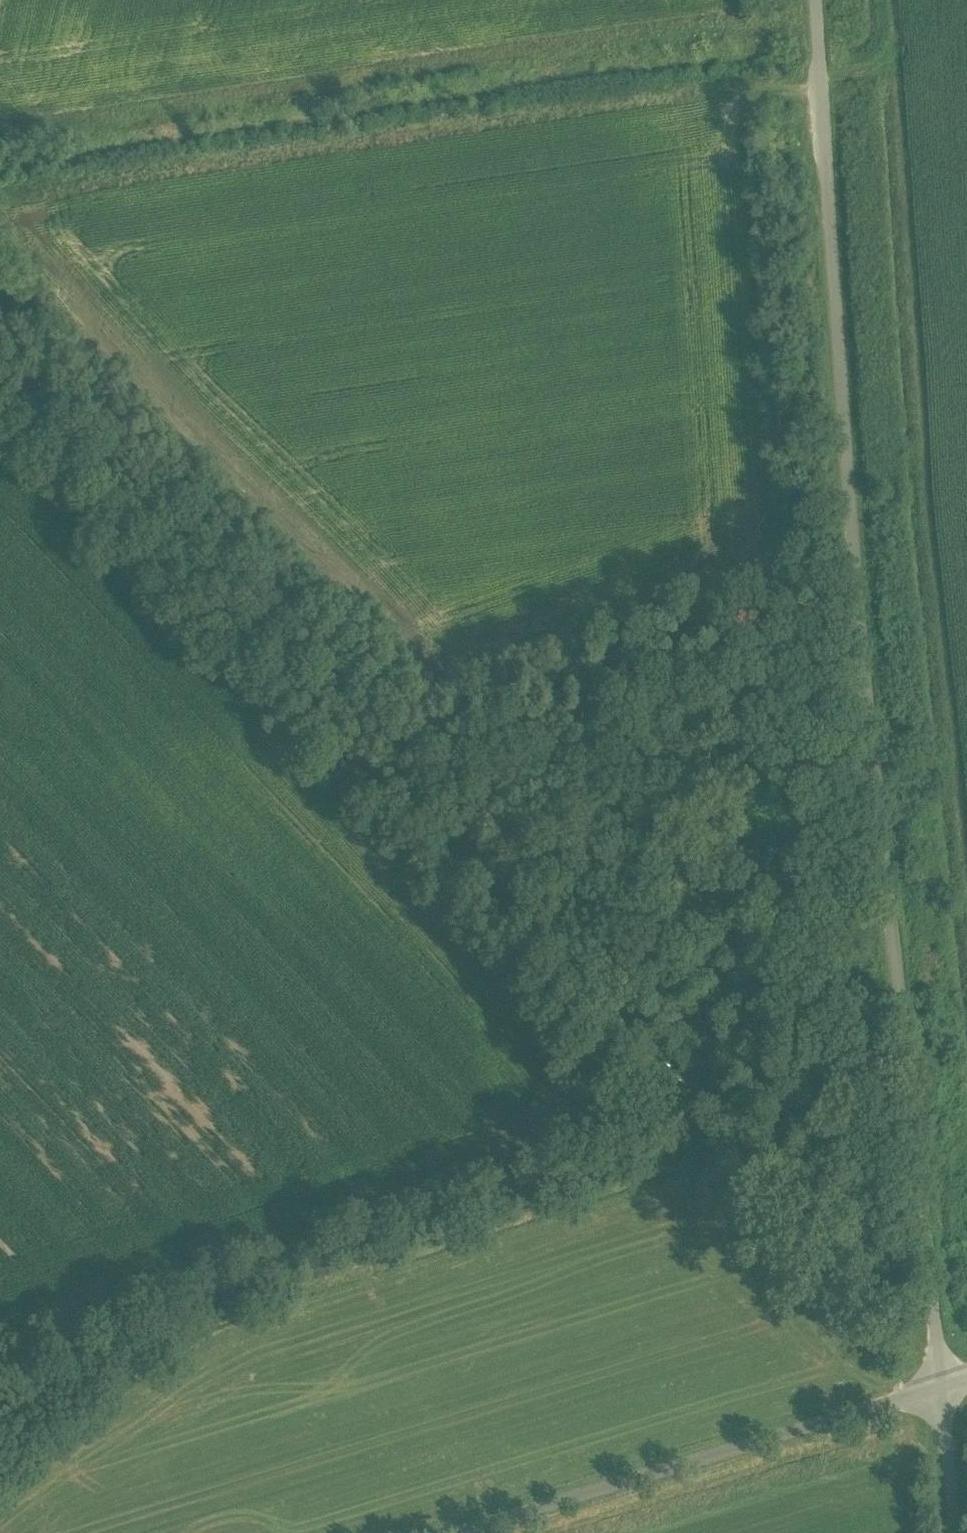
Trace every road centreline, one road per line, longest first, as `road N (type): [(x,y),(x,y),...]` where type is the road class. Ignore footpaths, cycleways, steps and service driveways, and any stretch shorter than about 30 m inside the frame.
road 1 (unclassified): [(826,0),(860,531),(948,1389)]
road 2 (unclassified): [(948,1389),(478,1532)]
road 3 (unclassified): [(959,1532),(948,1389)]

